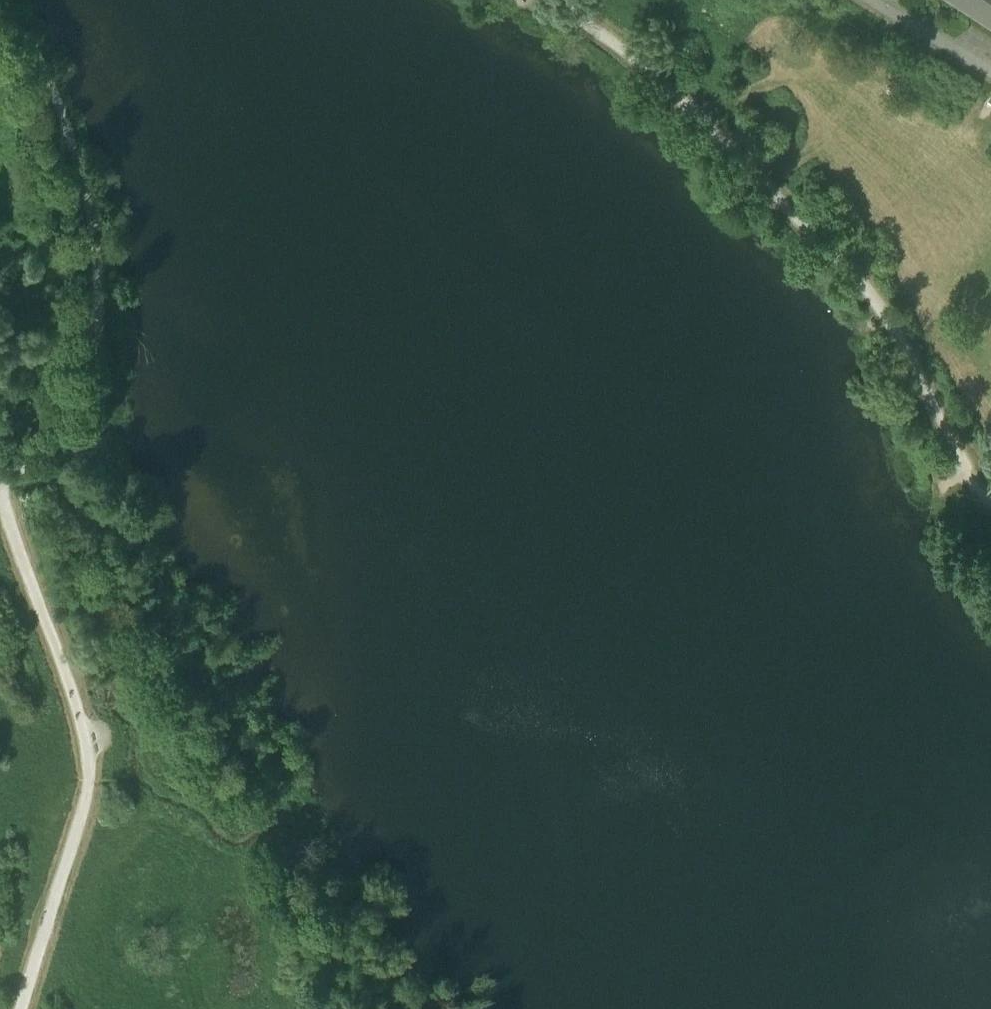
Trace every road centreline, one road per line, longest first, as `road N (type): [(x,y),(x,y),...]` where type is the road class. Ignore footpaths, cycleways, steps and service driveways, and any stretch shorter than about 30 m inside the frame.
road 1 (unclassified): [(878,0),(990,66)]

